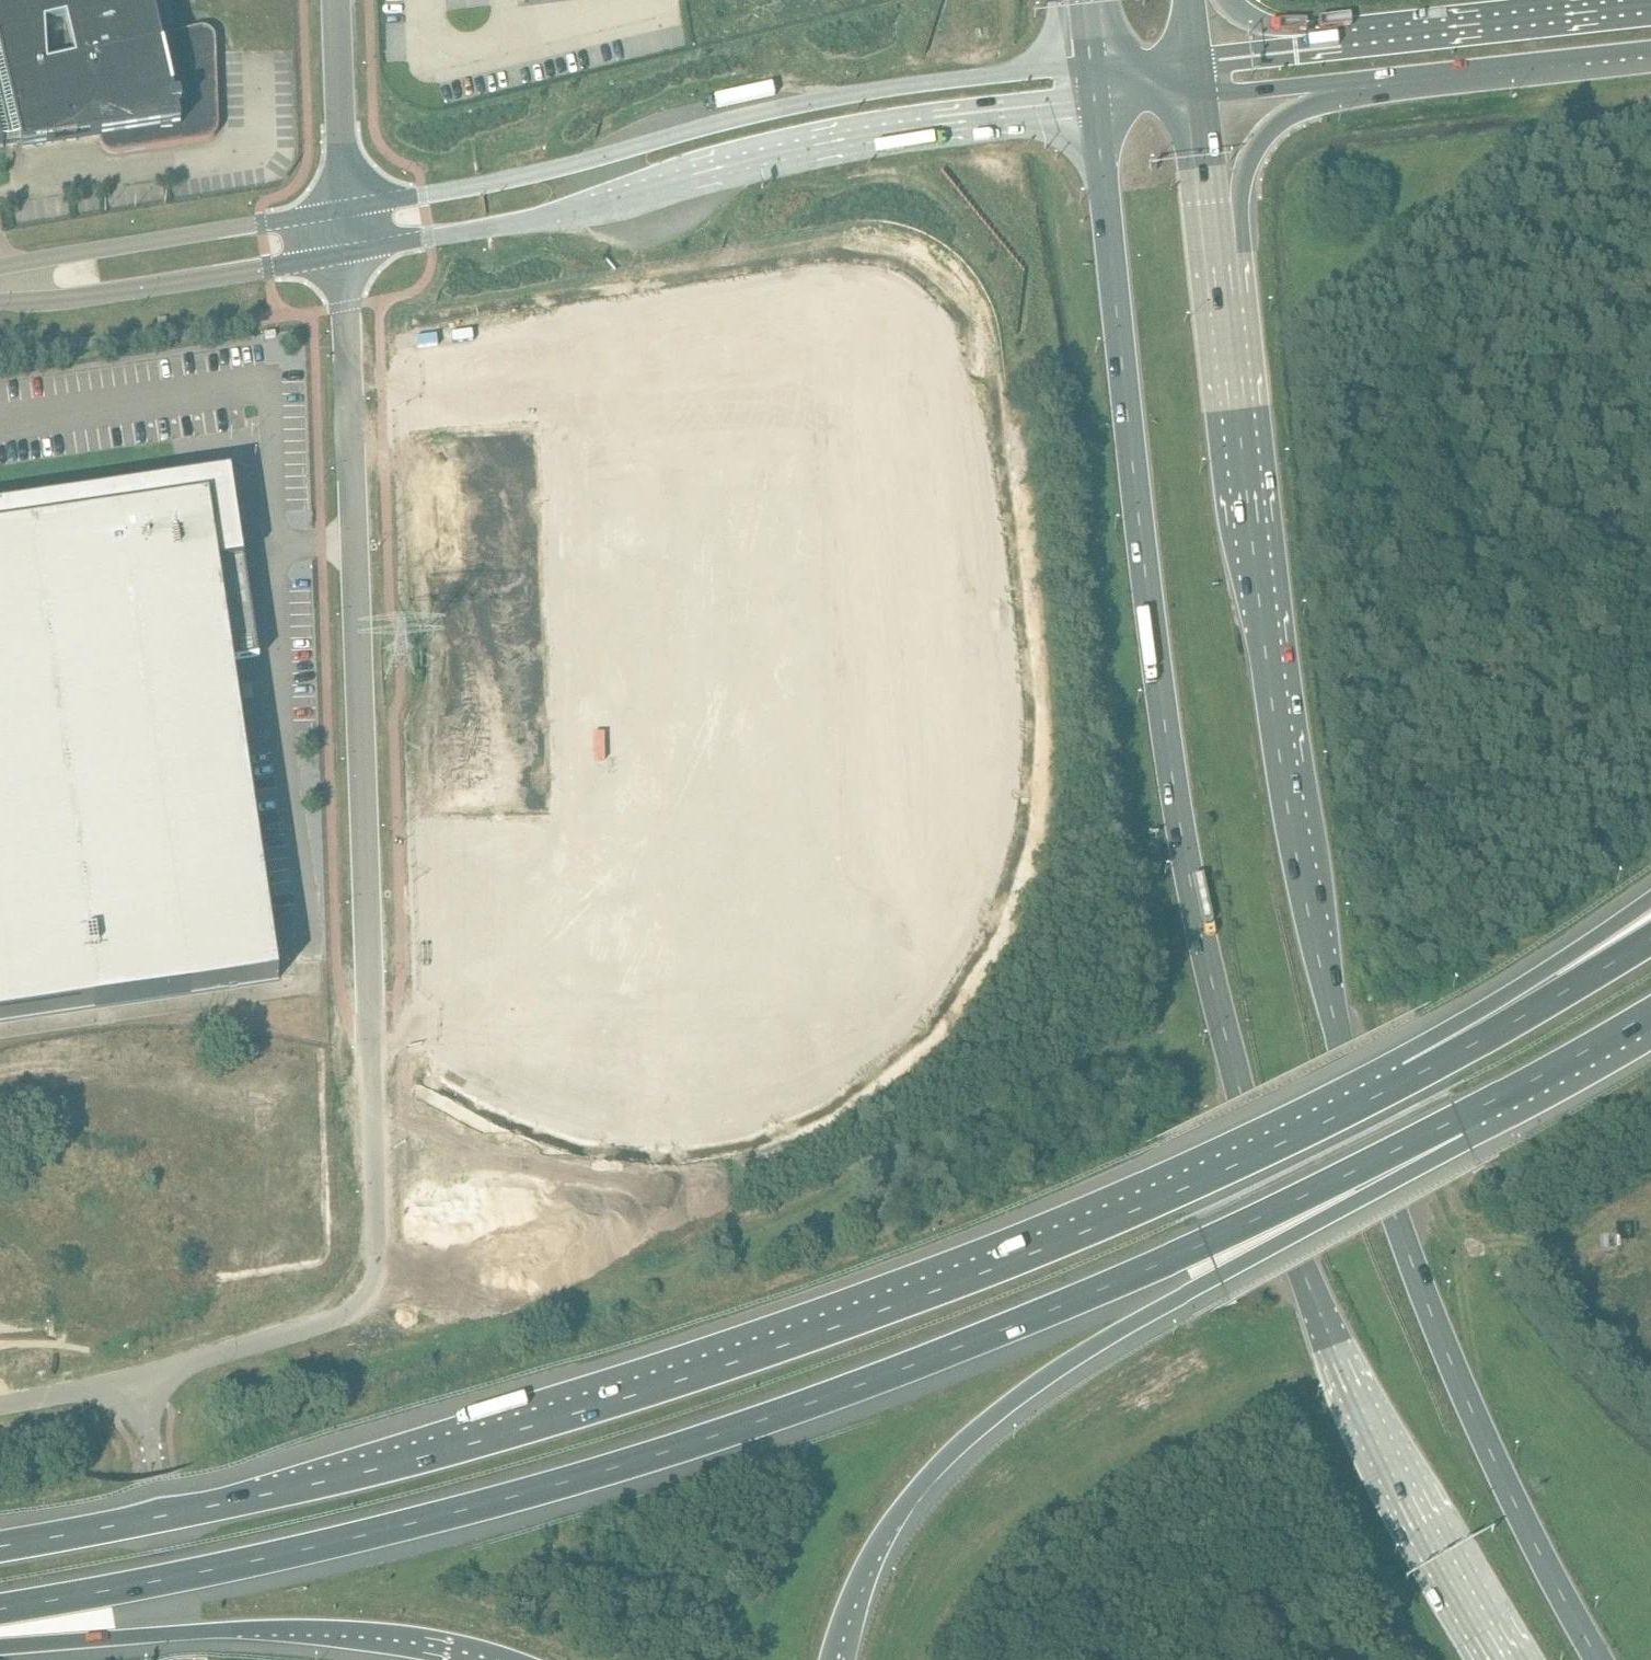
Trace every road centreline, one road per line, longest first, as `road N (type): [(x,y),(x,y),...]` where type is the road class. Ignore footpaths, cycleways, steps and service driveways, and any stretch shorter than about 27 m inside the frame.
road 1 (trunk): [(1095,106),(1180,825),(1237,1080),(1303,1270),(1363,1411),(1497,1659)]
road 2 (motorway): [(0,1610),(199,1573),(494,1503),(735,1430),(1014,1327),(1208,1243),(1460,1119)]
road 3 (motorway): [(1438,1062),(1314,1128),(1003,1269),(740,1361),(577,1414),(240,1502),(0,1549)]
road 4 (trunk): [(1599,1659),(1515,1512),(1413,1260),(1340,1041),(1274,712),(1226,296)]
road 5 (unclassified): [(139,1379),(313,1327),(357,1306),(376,1277),(348,252)]
road 6 (motorway): [(829,1659),(855,1584),(891,1521),(972,1434),(1075,1357),(1221,1275),(1460,1119)]
road 7 (unclassified): [(348,252),(589,207),(806,149),(1095,106)]
road 8 (unclassified): [(1091,64),(791,106),(489,186),(347,209)]
road 9 (motorway): [(0,1640),(311,1626),(424,1635),(519,1659)]
road 10 (unclassified): [(347,209),(75,256),(0,283)]
road 11 (unclassified): [(0,285),(72,296),(348,252)]
road 12 (motorway): [(1650,4),(1341,38)]
road 13 (motorway): [(1365,79),(1650,49)]
road 14 (motorway): [(1226,296),(1244,252),(1241,199),(1257,145),(1280,120),(1365,79)]
road 15 (unclassified): [(184,1659),(139,1379)]
road 16 (motorway): [(1650,903),(1438,1062)]
road 17 (motorway): [(1650,938),(1438,1062)]
road 18 (motorway): [(1460,1119),(1650,1009)]
road 19 (unclassified): [(347,209),(339,0)]
road 20 (trunk): [(1226,296),(1203,94)]
road 21 (motorway): [(1203,94),(1365,79)]
road 22 (motorway): [(1341,38),(1199,55)]
road 23 (unclassified): [(0,1401),(139,1379)]
road 24 (motorway): [(1341,38),(1268,24),(1229,0)]

